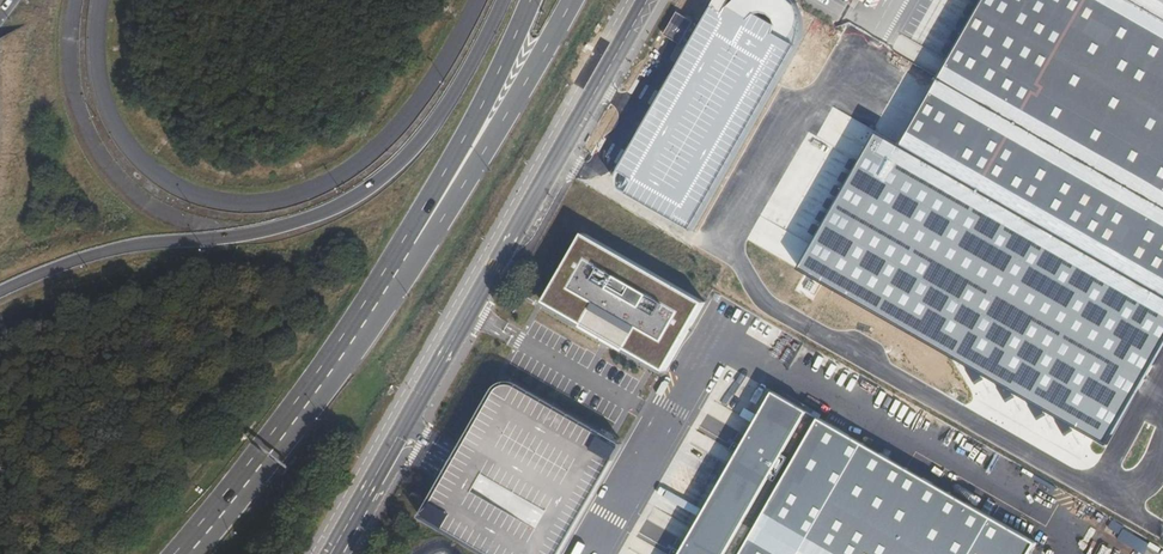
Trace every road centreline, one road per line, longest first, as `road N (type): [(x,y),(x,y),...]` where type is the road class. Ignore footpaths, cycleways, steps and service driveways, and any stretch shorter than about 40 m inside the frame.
road 1 (tertiary): [(0,294),(97,254),(260,234),(337,210),(387,180),(430,132),(505,0)]
road 2 (tertiary): [(479,0),(454,51),(396,131),(320,188),(252,205),(219,204),(155,172),(112,120),(102,82),(102,0)]
road 3 (unclassified): [(394,445),(648,0)]
road 4 (secondary): [(178,553),(281,428),(398,260)]
road 5 (tertiary): [(398,260),(446,209),(574,0)]
road 6 (secondary): [(398,260),(527,0)]
road 7 (unclassified): [(394,445),(329,553)]

